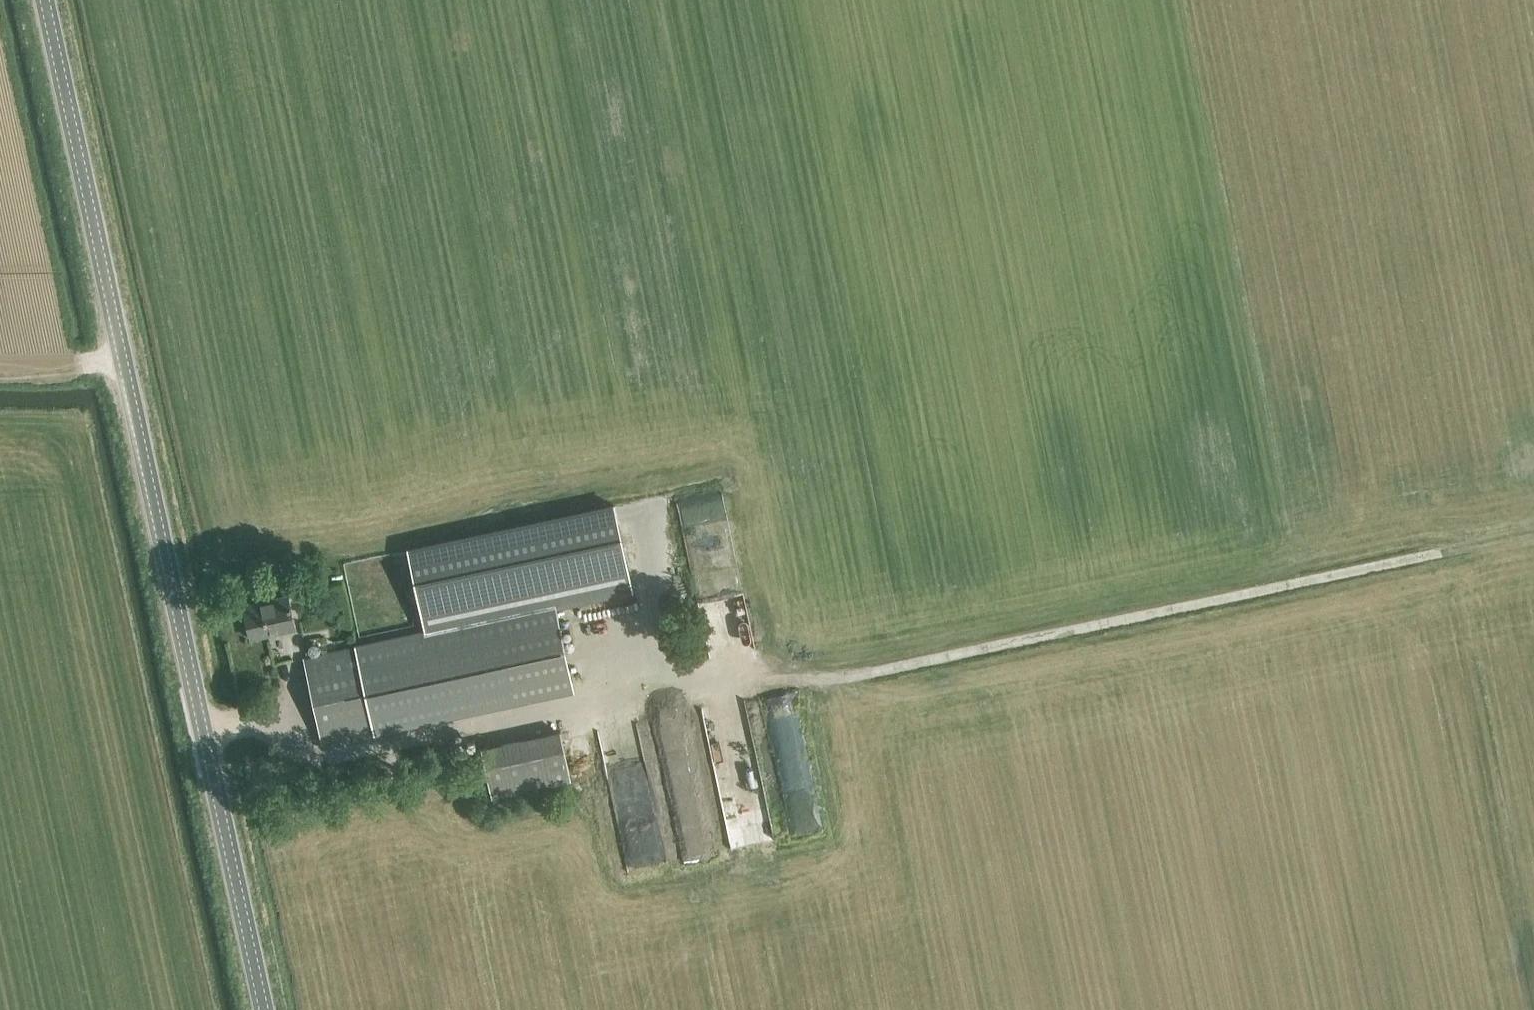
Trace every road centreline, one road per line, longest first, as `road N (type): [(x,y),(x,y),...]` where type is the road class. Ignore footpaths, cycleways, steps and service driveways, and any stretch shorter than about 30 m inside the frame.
road 1 (unclassified): [(268,1009),(51,0)]

